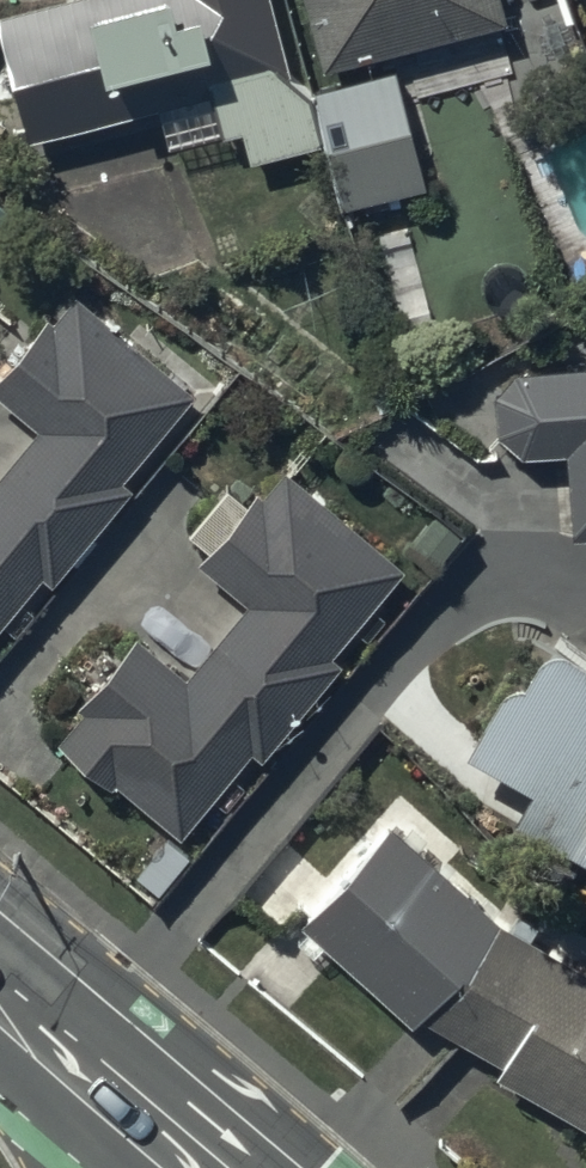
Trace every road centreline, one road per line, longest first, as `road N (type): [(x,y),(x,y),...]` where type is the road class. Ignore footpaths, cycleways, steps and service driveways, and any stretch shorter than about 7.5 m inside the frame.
road 1 (secondary): [(209,1167),(96,1073)]
road 2 (secondary): [(96,1073),(0,992)]

